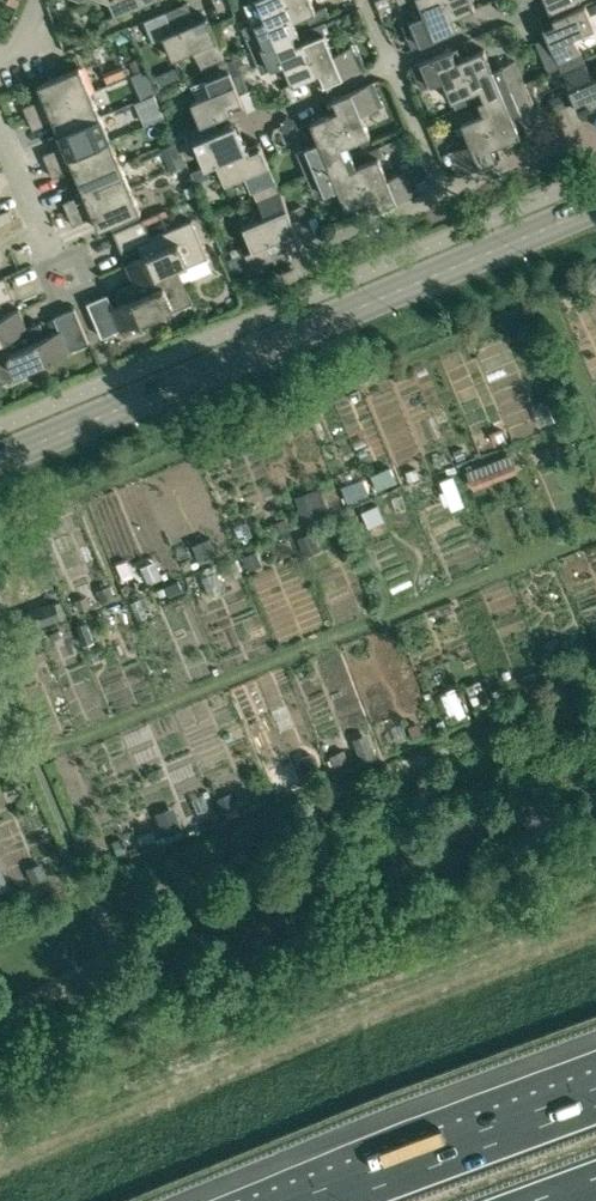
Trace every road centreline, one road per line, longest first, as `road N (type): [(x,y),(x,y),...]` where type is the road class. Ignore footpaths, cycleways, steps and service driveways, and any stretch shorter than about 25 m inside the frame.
road 1 (tertiary): [(0,463),(595,208)]
road 2 (motorway): [(595,1096),(312,1200)]
road 3 (residential): [(79,299),(0,99)]
road 4 (residential): [(595,128),(447,190)]
road 5 (residential): [(391,62),(536,3)]
road 6 (residential): [(255,119),(391,62)]
road 7 (residential): [(447,190),(313,248)]
road 8 (residential): [(447,190),(391,62)]

